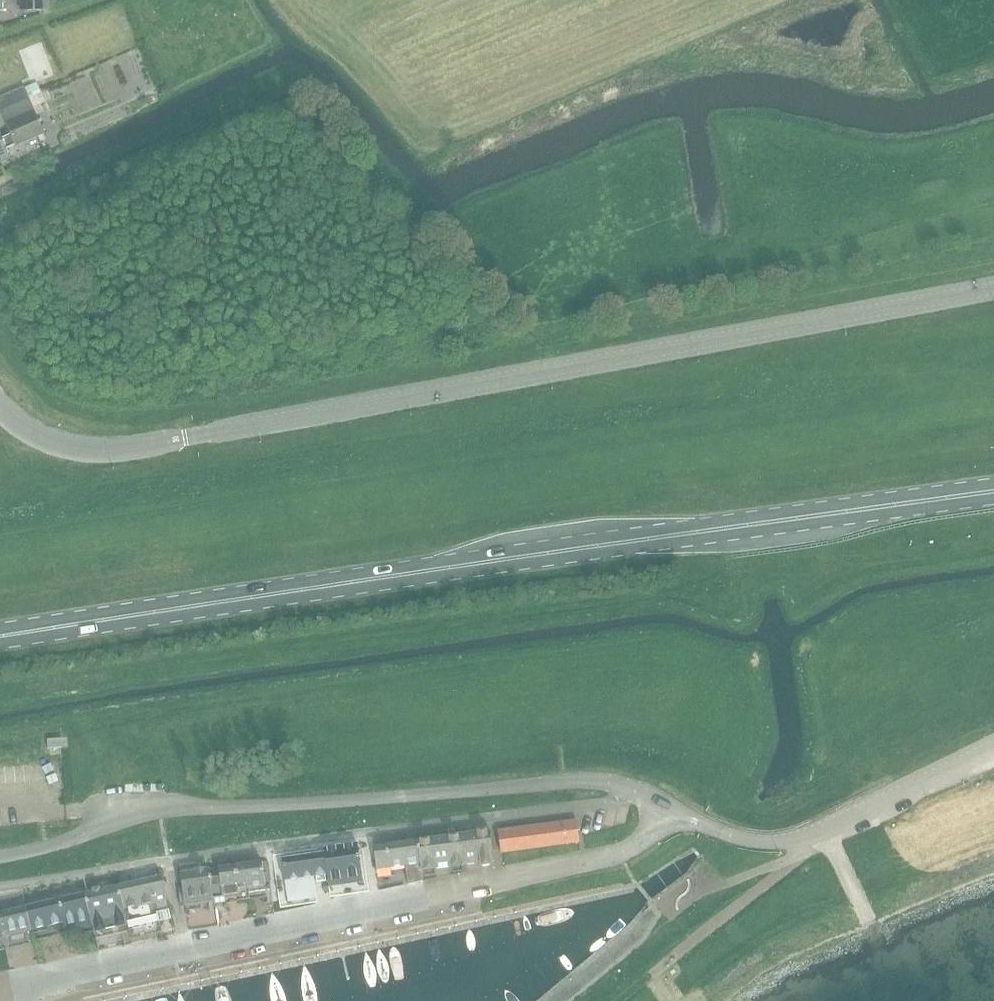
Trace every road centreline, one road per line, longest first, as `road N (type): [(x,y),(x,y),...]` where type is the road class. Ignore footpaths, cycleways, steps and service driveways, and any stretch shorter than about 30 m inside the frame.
road 1 (primary): [(0,638),(993,491)]
road 2 (unclassified): [(993,288),(117,450),(45,440)]
road 3 (residential): [(0,991),(617,855),(678,816)]
road 4 (residential): [(0,887),(608,802),(629,787)]
road 5 (unclassified): [(0,856),(159,809),(594,780),(629,787)]
road 6 (unclassified): [(678,816),(737,837),(803,837),(993,747)]

